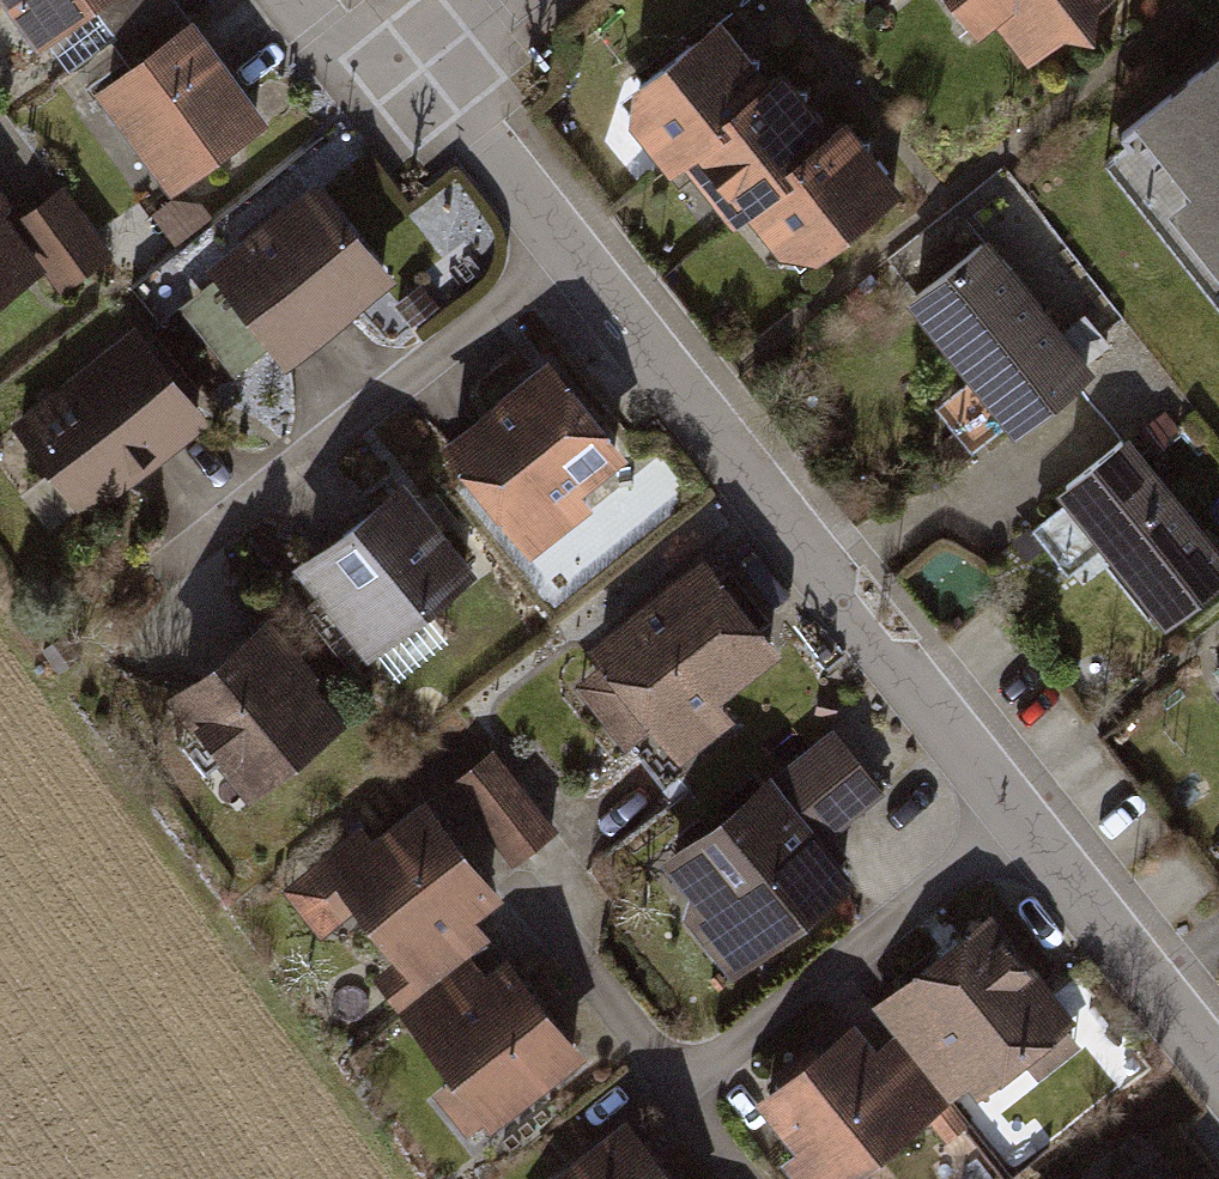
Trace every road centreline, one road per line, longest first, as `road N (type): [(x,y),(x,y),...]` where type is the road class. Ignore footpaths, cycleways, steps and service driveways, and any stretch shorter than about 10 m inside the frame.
road 1 (residential): [(417,69),(1218,1069)]
road 2 (residential): [(298,0),(325,39),(417,69)]

